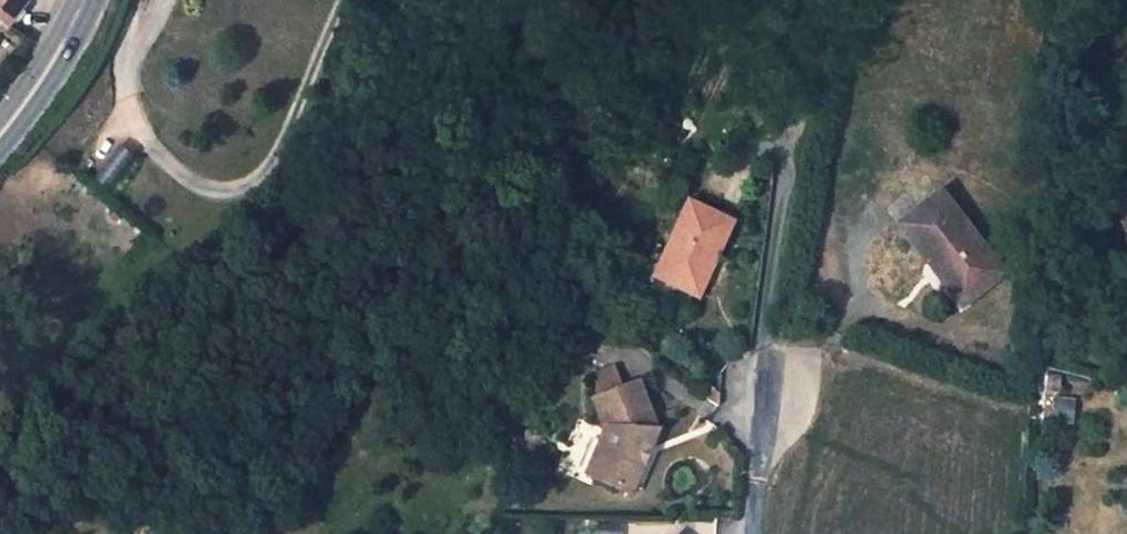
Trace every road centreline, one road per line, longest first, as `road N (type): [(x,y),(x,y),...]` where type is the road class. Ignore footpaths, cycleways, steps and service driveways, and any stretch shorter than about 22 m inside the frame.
road 1 (unclassified): [(753,533),(771,295),(827,0)]
road 2 (secondary): [(92,0),(42,86),(0,139)]

